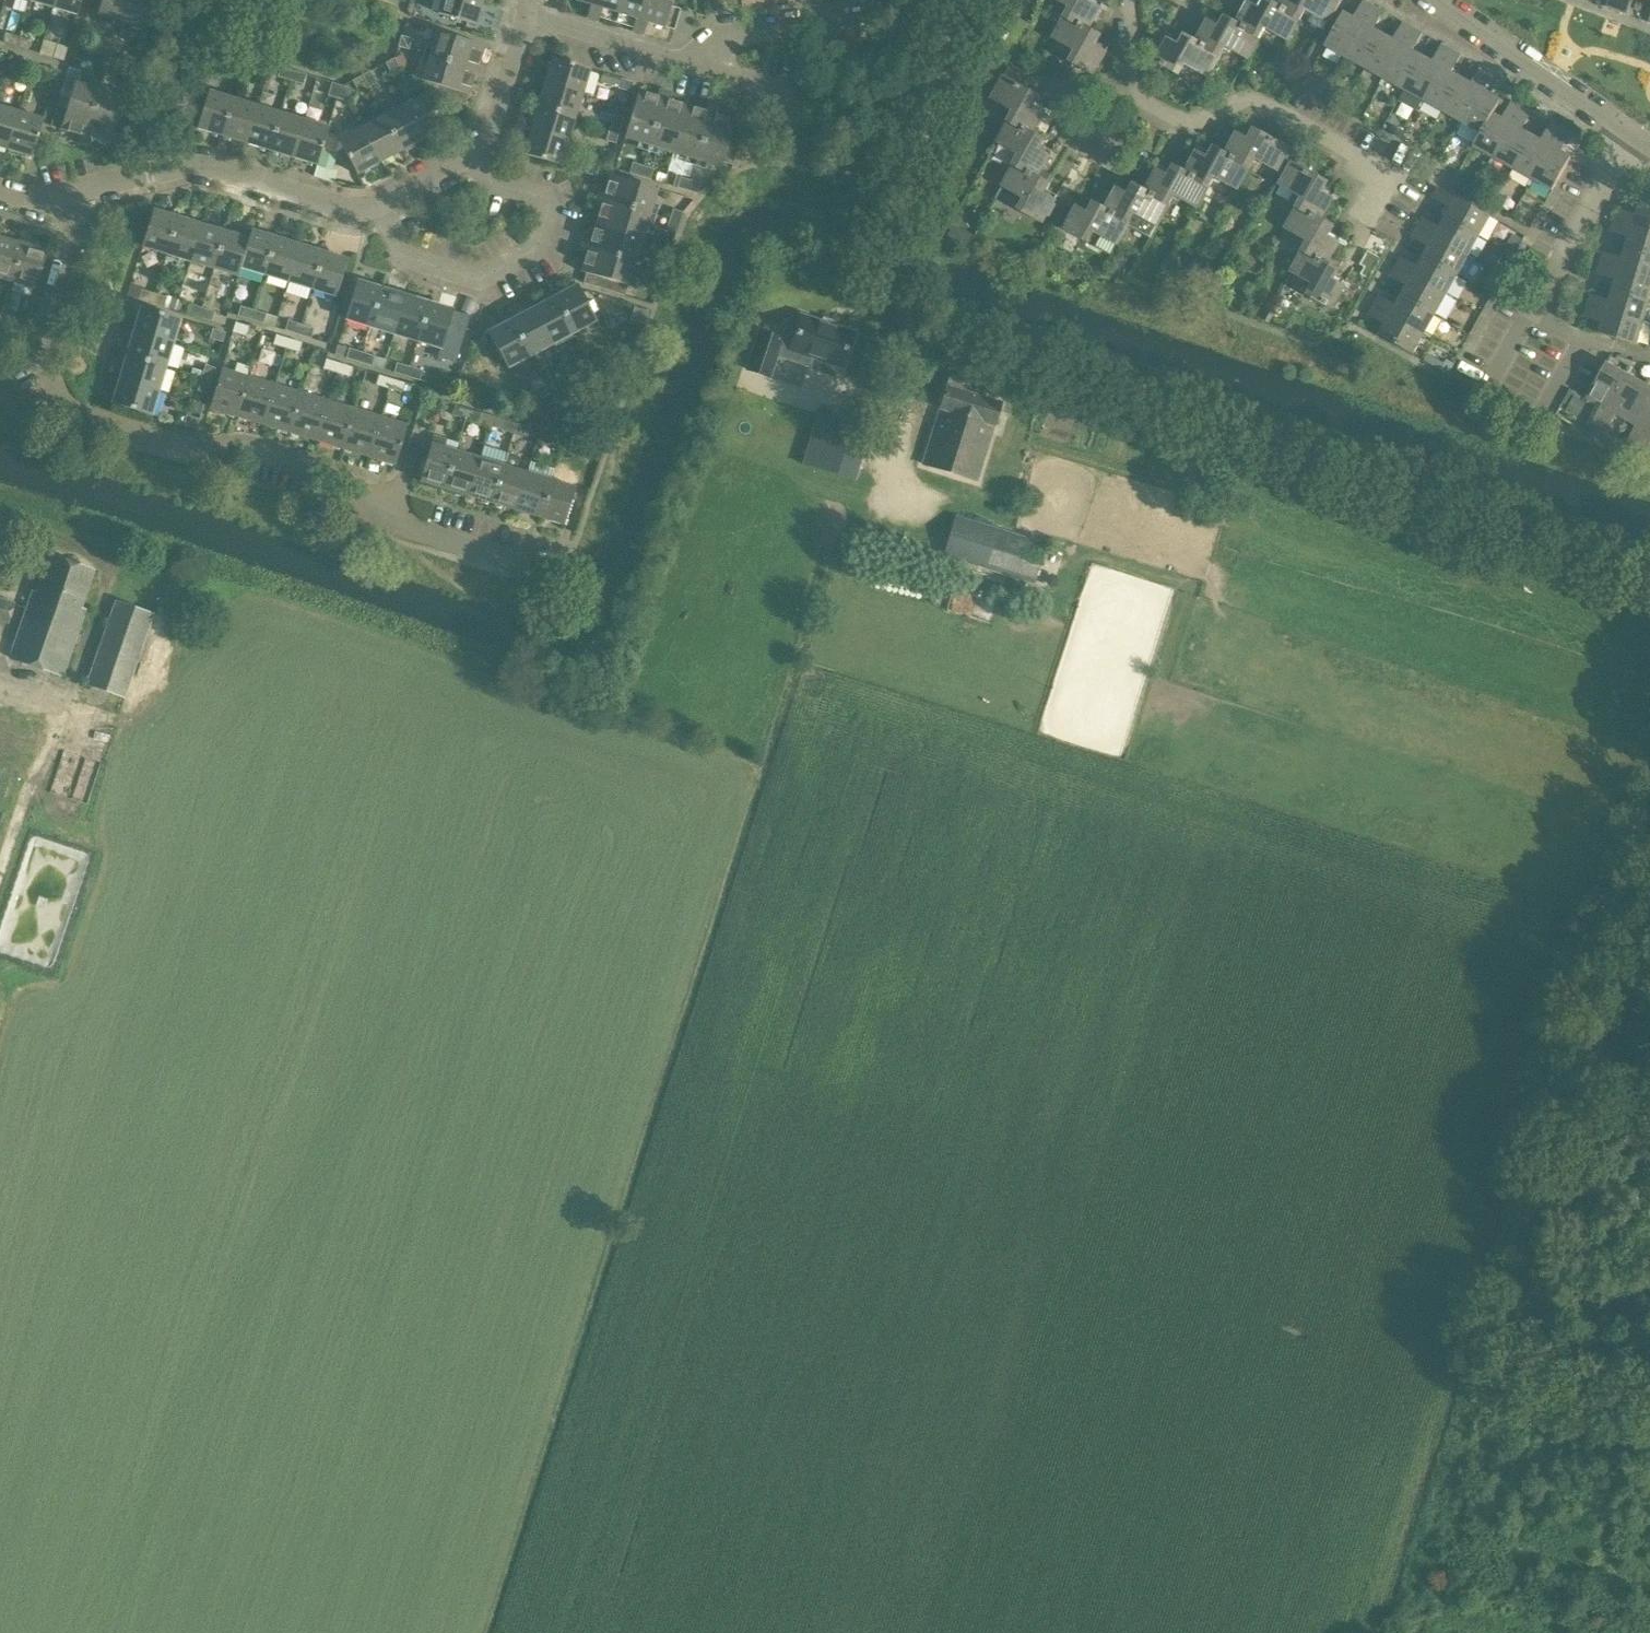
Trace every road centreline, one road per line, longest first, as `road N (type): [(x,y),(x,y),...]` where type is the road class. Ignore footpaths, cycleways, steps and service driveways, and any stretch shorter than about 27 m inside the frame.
road 1 (residential): [(549,572),(396,526),(368,509),(339,472),(248,445),(194,448),(68,408),(40,352),(73,238),(68,192)]
road 2 (residential): [(1371,217),(1393,178),(1266,102),(1245,99),(1192,122),(1150,103),(1142,96),(1128,0)]
road 3 (residential): [(379,204),(409,259),(479,280),(541,246),(547,207),(483,178),(470,156)]
road 4 (residential): [(692,67),(728,32),(846,23),(849,71),(828,98),(760,87)]
road 5 (residential): [(68,192),(197,167),(339,207),(379,204)]
road 6 (track): [(906,303),(894,248),(899,219),(969,0)]
road 7 (residential): [(1630,137),(1439,0)]
road 8 (residential): [(1533,313),(1630,137)]
road 9 (residential): [(692,67),(527,18)]
road 10 (residential): [(470,156),(487,141),(527,18)]

